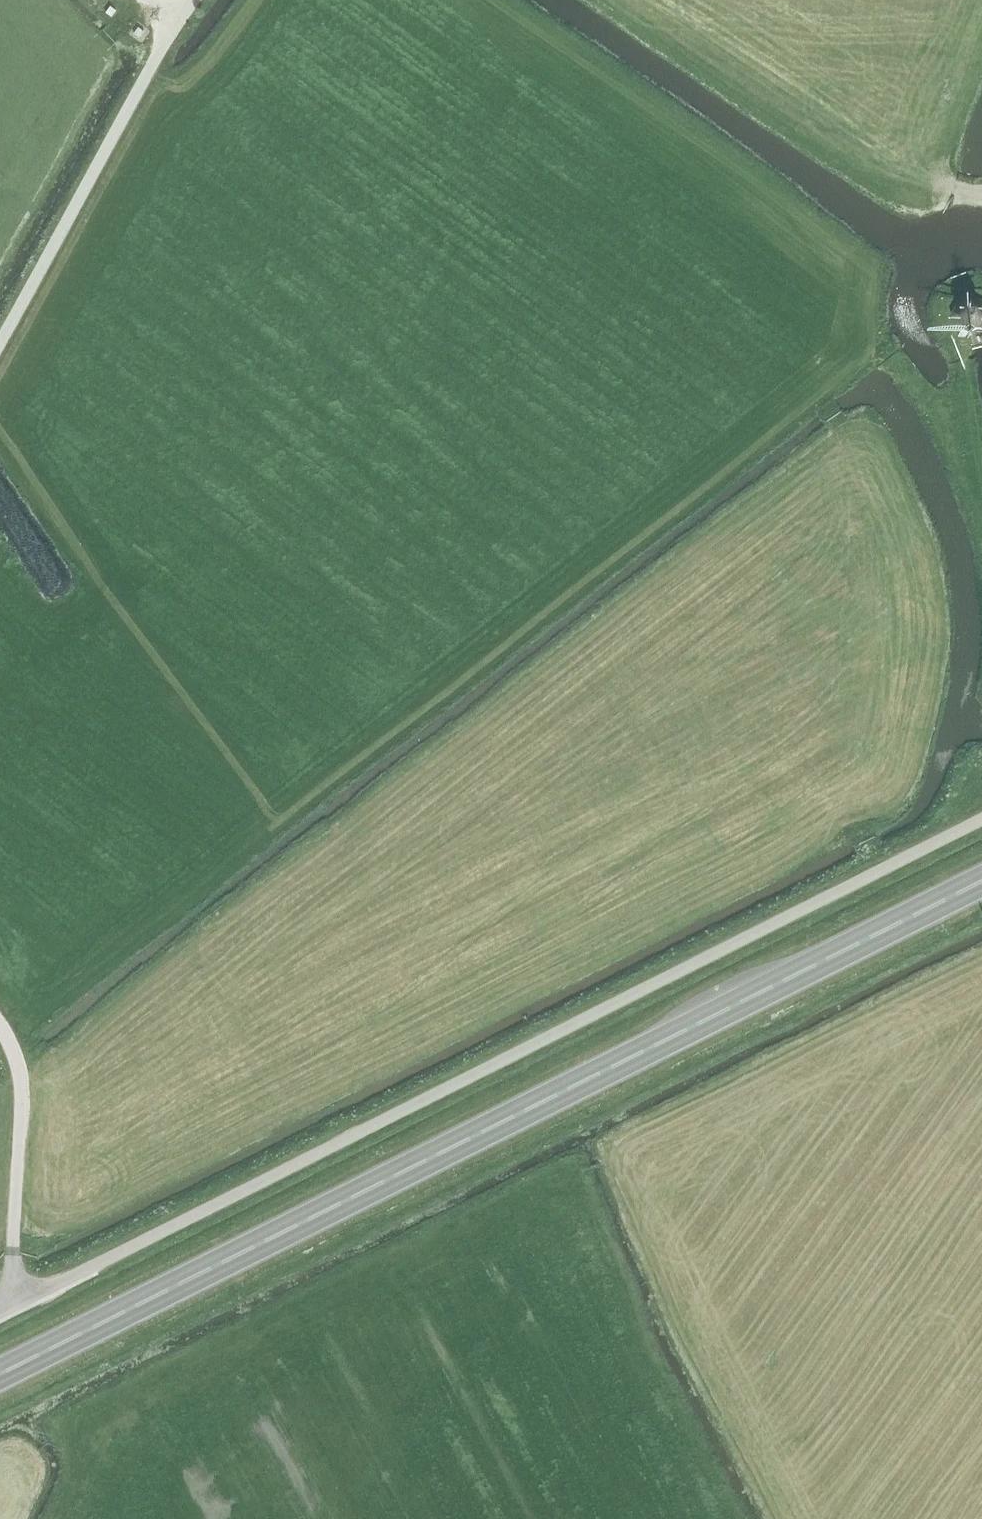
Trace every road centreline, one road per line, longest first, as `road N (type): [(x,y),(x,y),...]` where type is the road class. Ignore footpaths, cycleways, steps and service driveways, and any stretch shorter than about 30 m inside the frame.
road 1 (trunk): [(0,1374),(981,878)]
road 2 (unclassified): [(0,1313),(981,819)]
road 3 (track): [(981,489),(963,350)]

